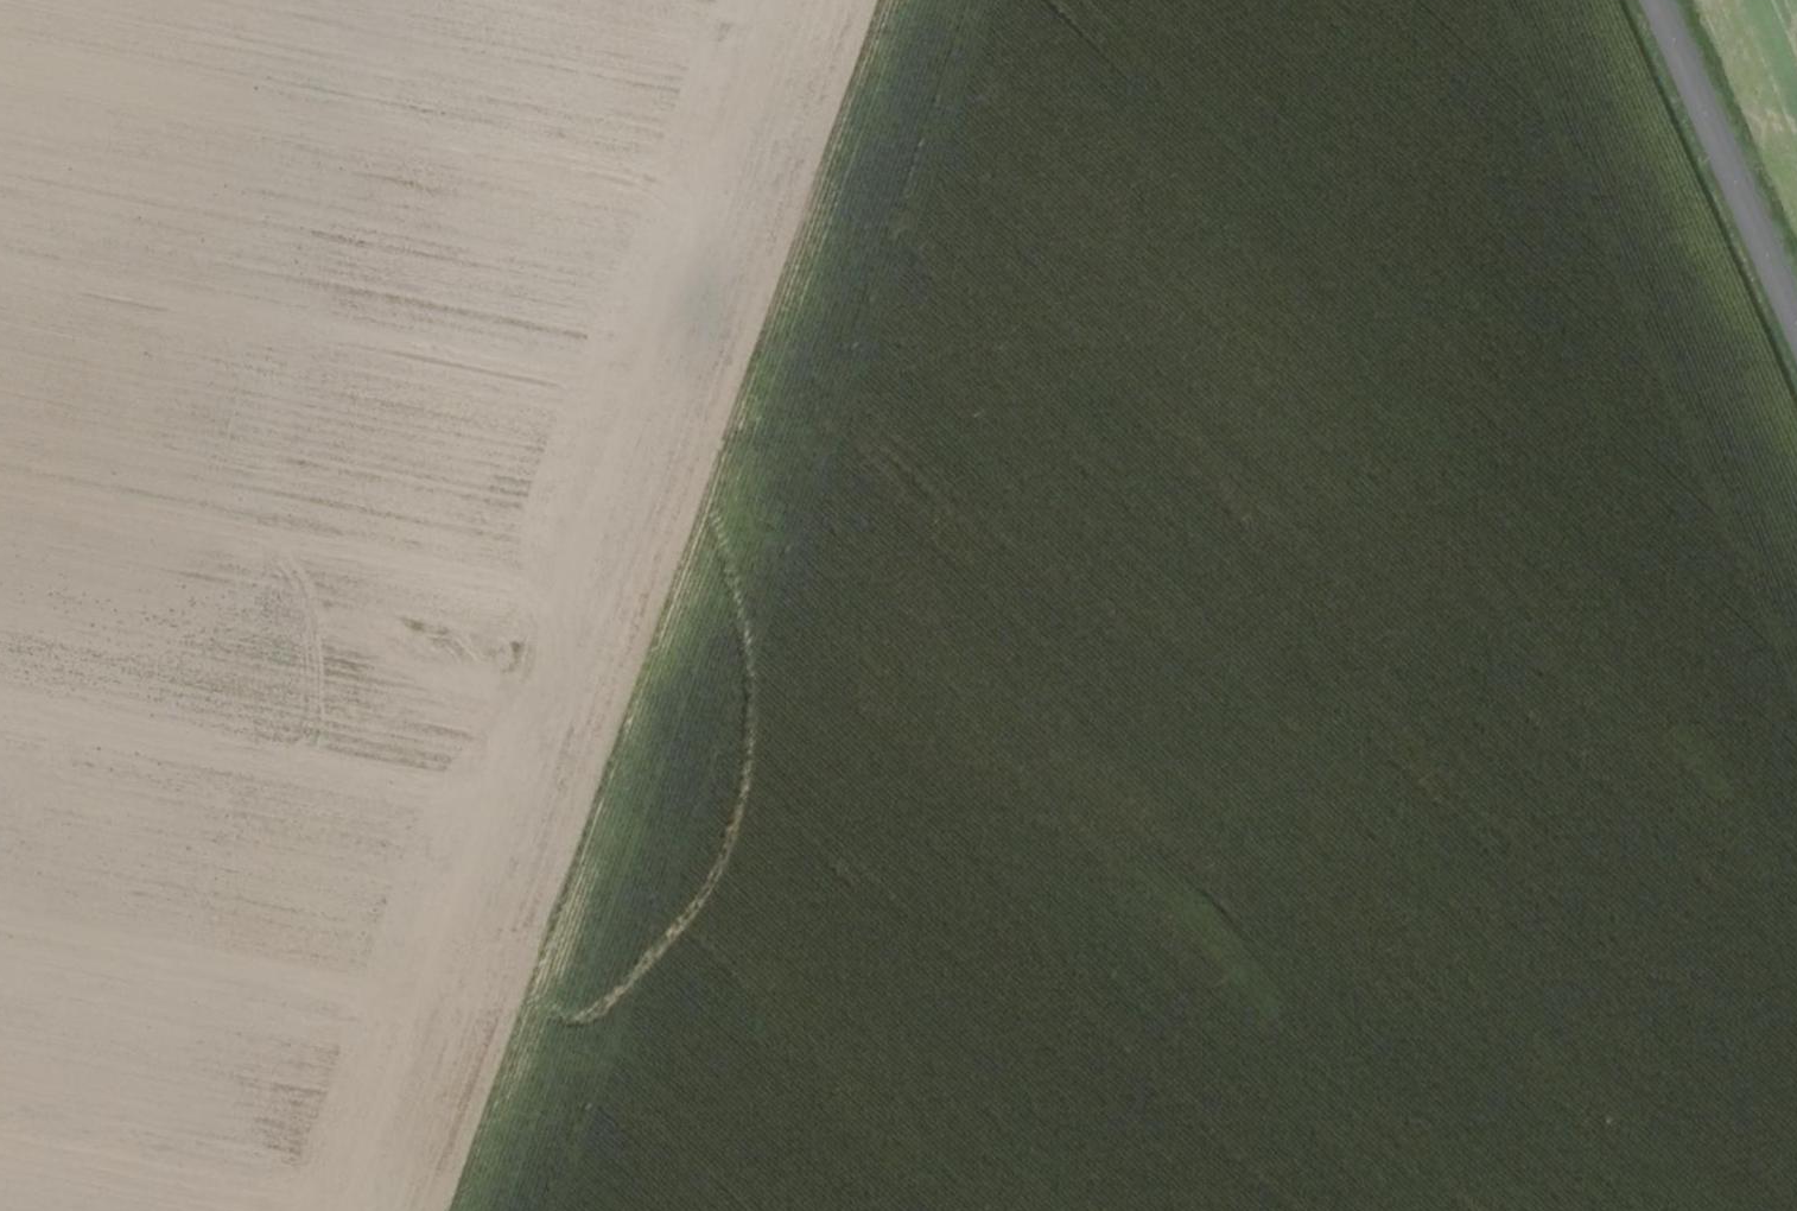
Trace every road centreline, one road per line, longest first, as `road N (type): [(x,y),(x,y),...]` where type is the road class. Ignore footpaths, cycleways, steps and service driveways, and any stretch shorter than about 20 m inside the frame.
road 1 (secondary): [(1650,0),(1796,333)]

